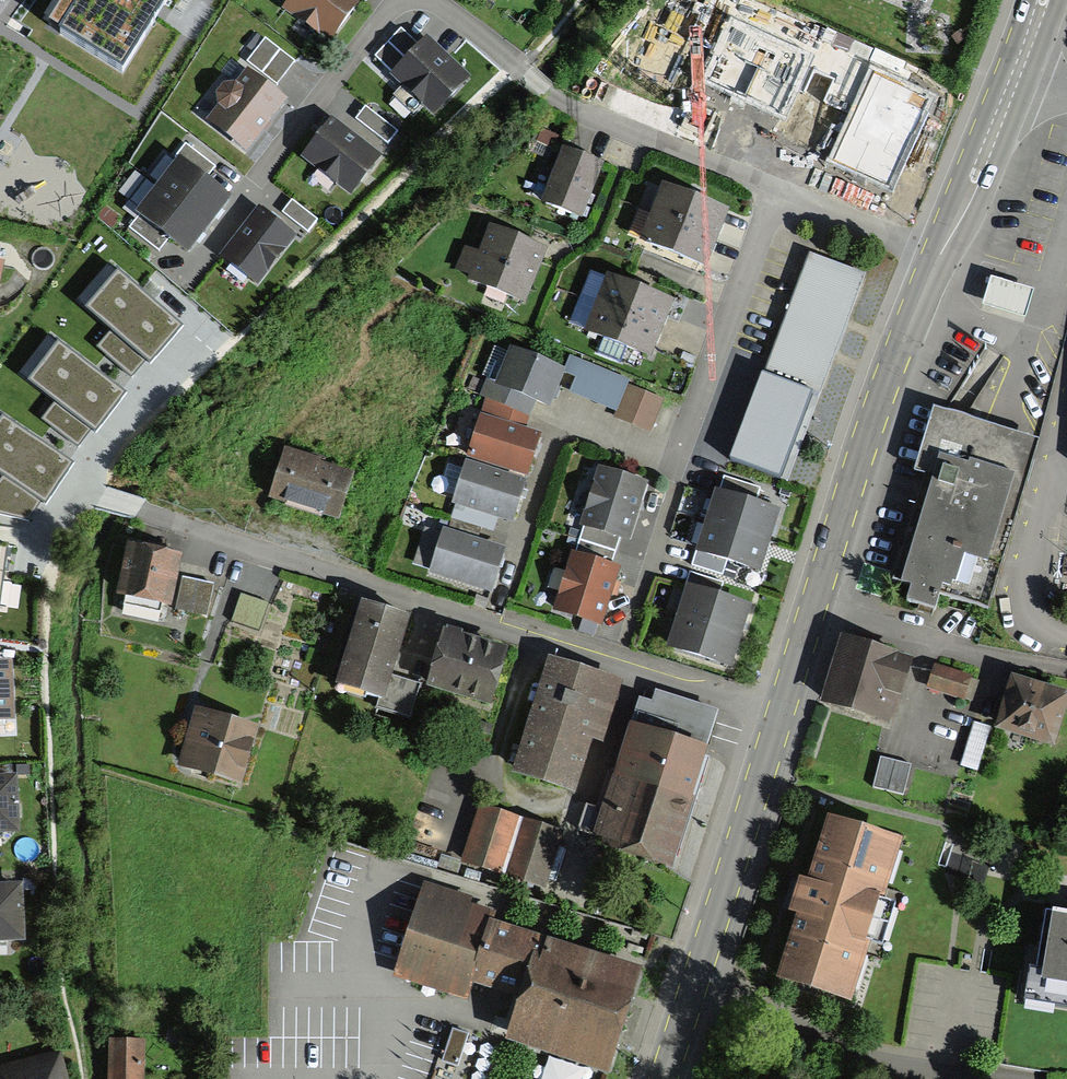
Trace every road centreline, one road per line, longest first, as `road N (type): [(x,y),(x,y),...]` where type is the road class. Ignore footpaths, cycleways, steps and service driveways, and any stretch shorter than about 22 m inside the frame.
road 1 (residential): [(778,721),(77,486)]
road 2 (primary): [(778,721),(937,254)]
road 3 (residential): [(779,192),(589,115),(435,0)]
road 4 (primary): [(666,1078),(778,721)]
road 5 (residential): [(779,192),(673,460)]
road 6 (residential): [(395,0),(258,174)]
road 7 (primary): [(937,254),(1011,74)]
road 8 (residential): [(937,254),(779,192)]

